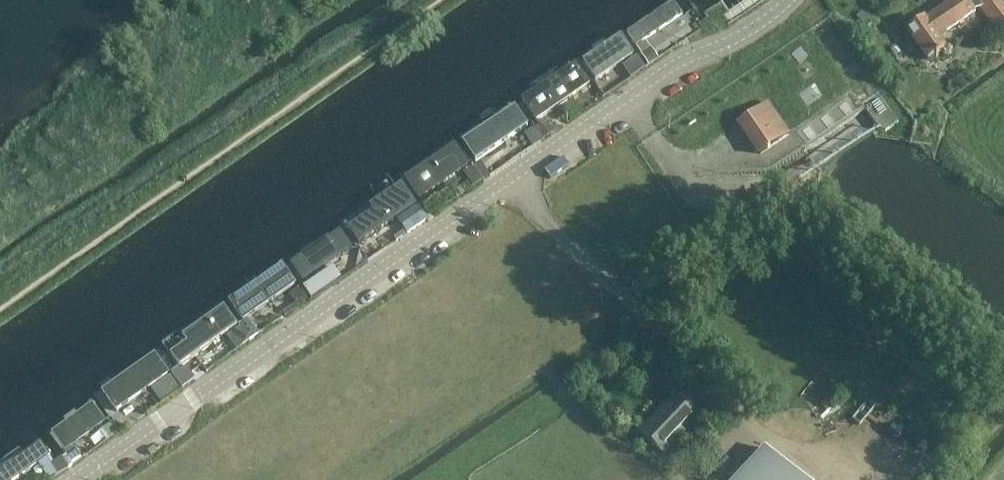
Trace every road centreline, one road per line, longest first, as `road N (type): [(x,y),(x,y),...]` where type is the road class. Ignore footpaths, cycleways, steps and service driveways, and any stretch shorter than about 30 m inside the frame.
road 1 (tertiary): [(72,479),(585,126),(789,0)]
road 2 (track): [(837,479),(750,426),(509,179)]

